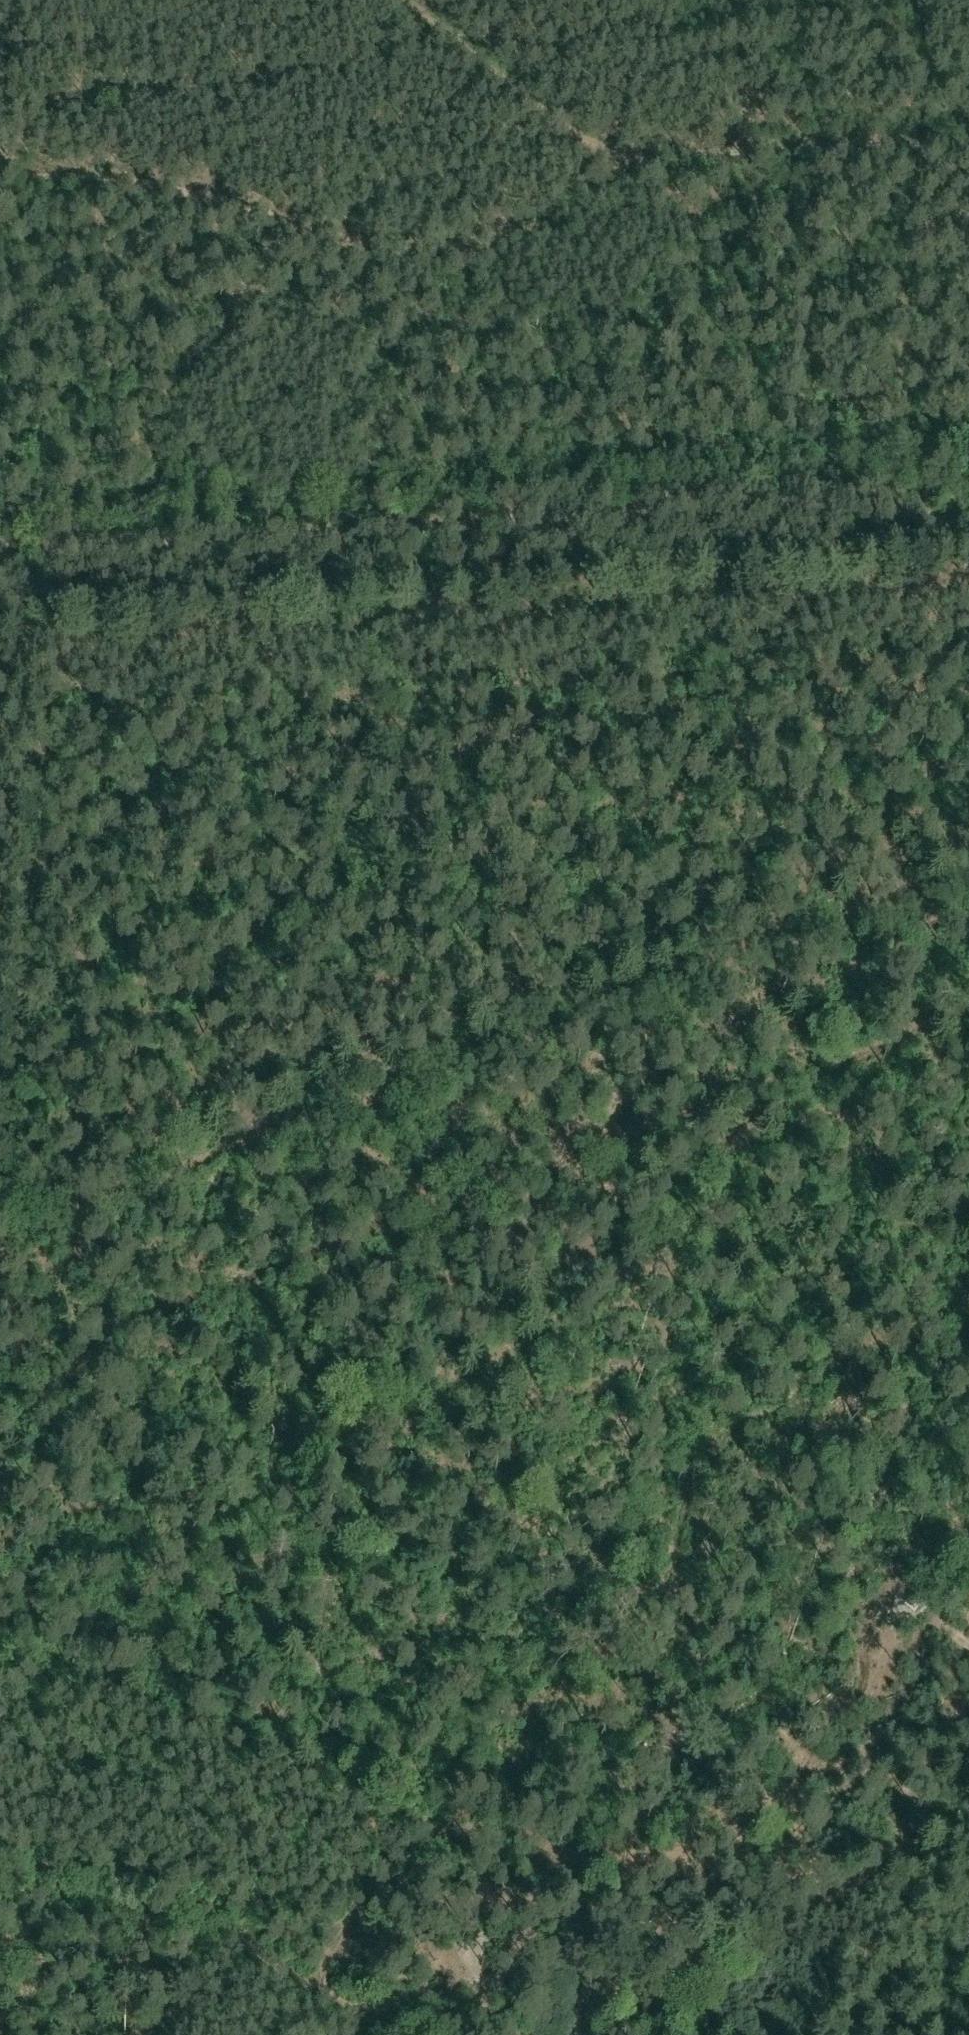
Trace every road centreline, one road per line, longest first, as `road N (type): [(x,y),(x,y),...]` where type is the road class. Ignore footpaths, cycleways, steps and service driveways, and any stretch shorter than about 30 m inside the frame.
road 1 (track): [(968,522),(900,505),(0,563)]
road 2 (track): [(0,173),(130,181),(342,234),(427,242),(538,225),(584,200),(615,165)]
road 3 (track): [(615,165),(968,152)]
road 4 (track): [(615,165),(404,0)]

